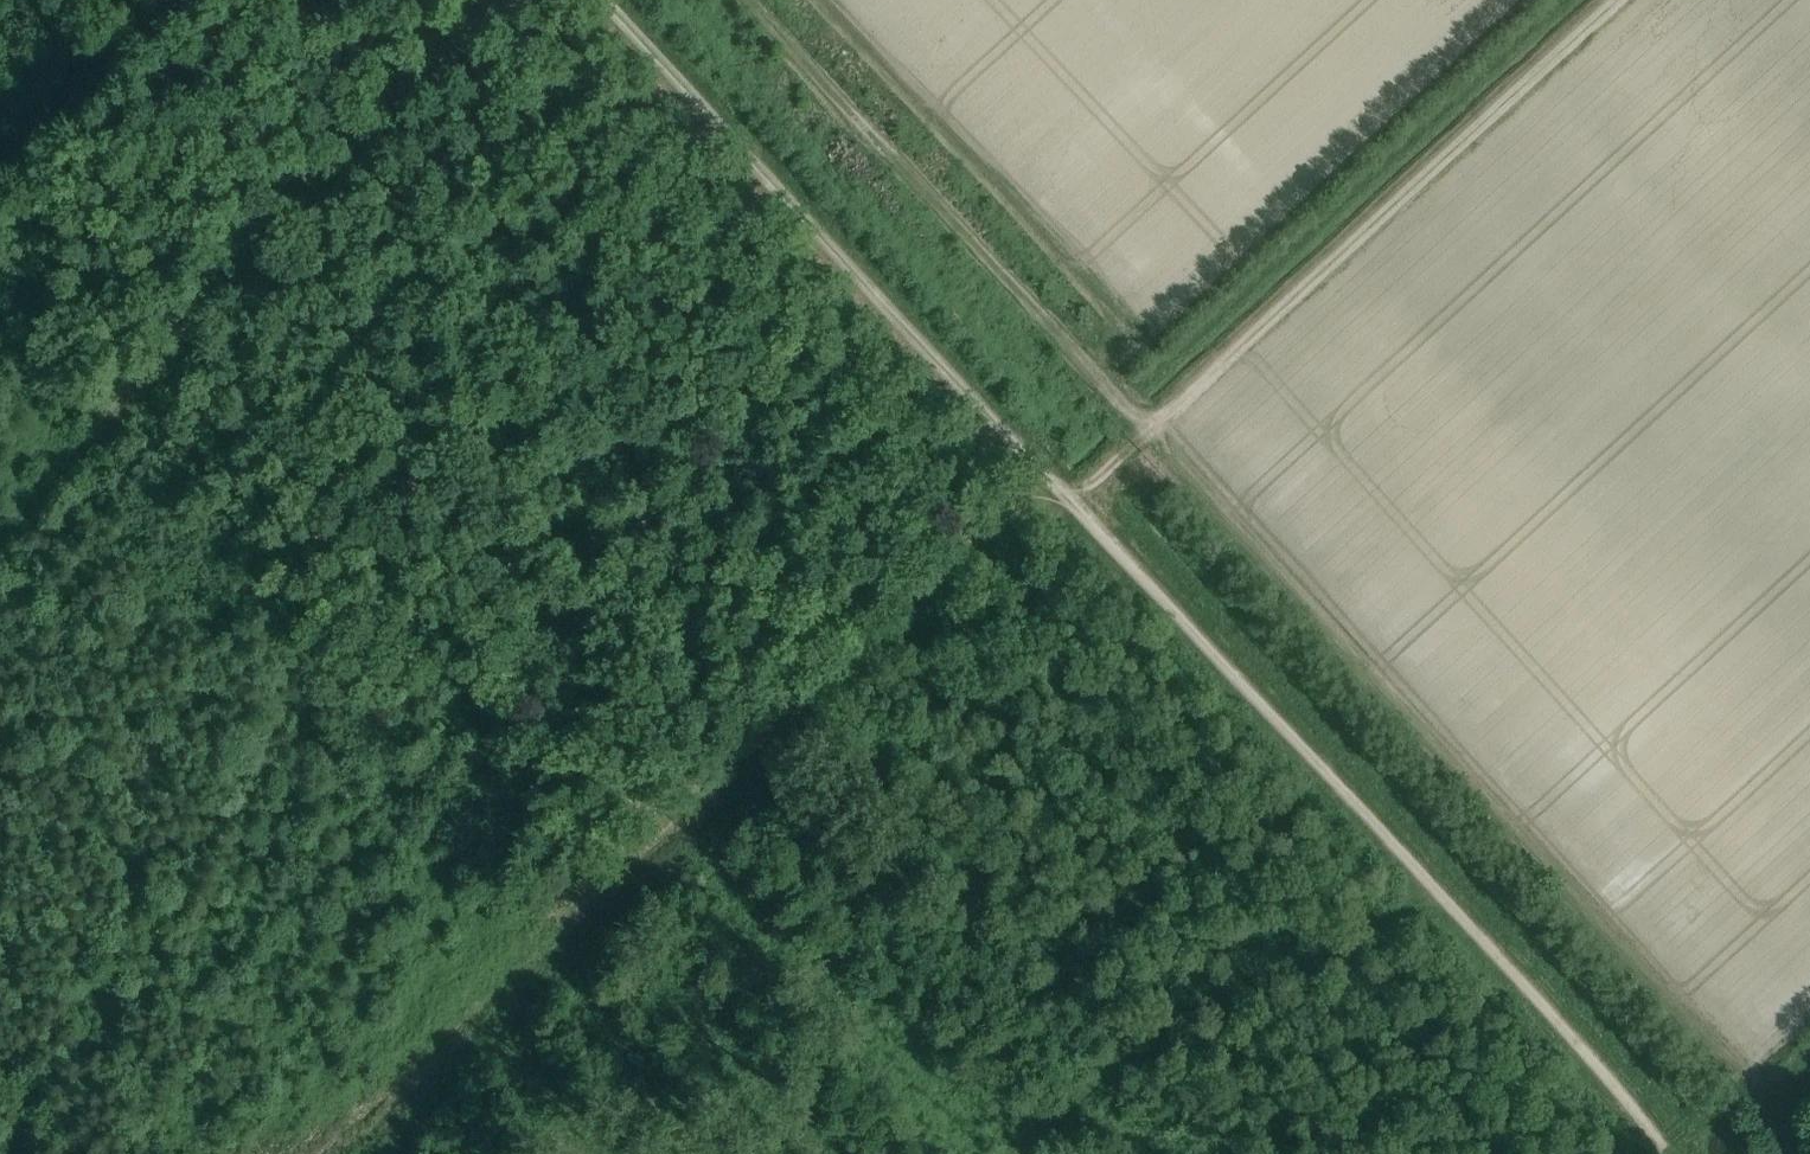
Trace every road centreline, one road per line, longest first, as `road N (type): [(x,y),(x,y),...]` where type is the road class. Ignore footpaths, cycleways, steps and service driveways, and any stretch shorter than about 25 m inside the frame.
road 1 (track): [(1670,1153),(1423,874),(1063,493)]
road 2 (track): [(457,0),(0,532)]
road 3 (track): [(1063,493),(584,0)]
road 4 (track): [(1034,1153),(1219,992),(1423,874)]

